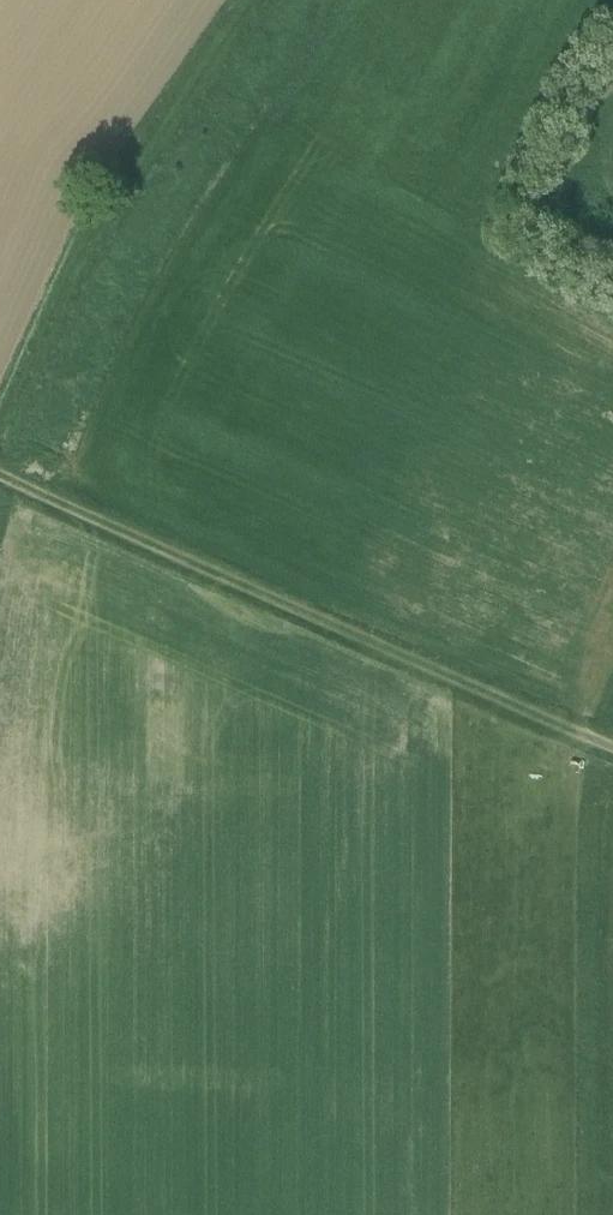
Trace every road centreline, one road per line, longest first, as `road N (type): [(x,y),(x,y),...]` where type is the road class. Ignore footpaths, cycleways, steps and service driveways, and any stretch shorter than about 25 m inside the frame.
road 1 (track): [(0,476),(612,747)]

